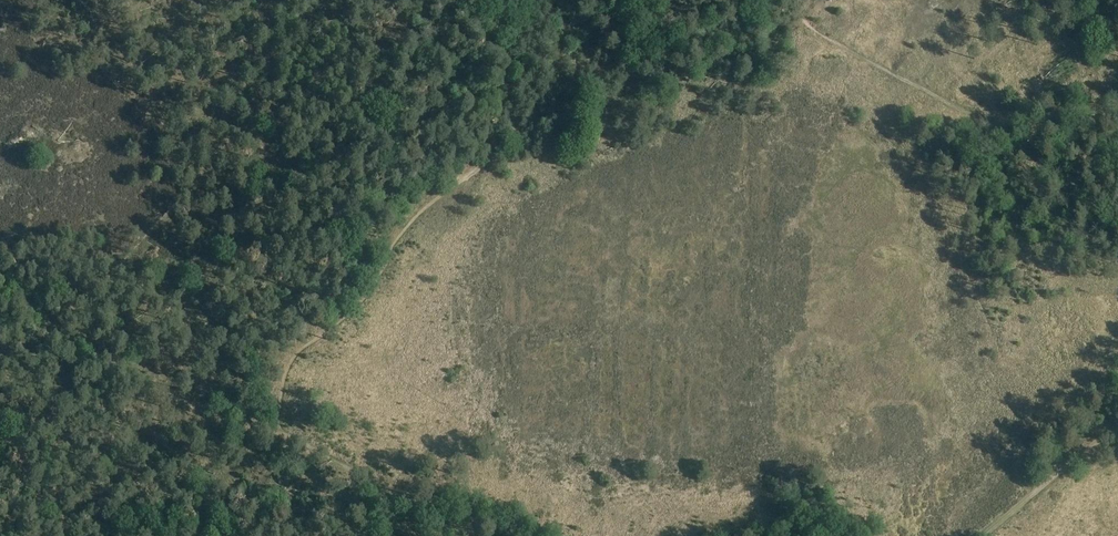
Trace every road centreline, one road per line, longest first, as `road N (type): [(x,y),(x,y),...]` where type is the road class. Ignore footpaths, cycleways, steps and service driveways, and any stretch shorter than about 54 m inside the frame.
road 1 (track): [(983,535),(1099,441)]

